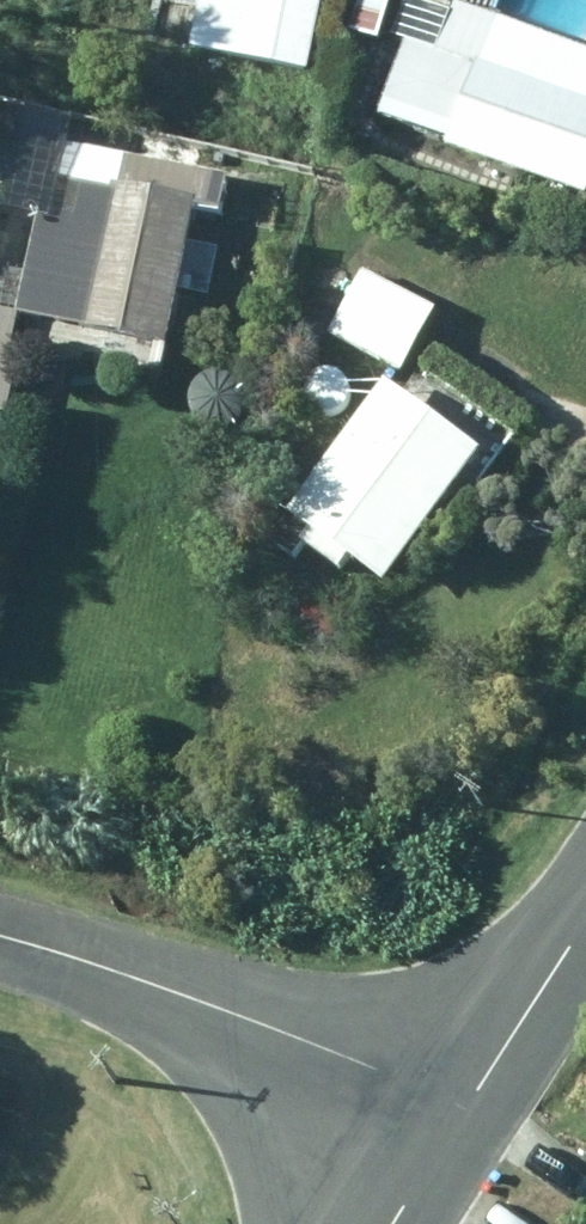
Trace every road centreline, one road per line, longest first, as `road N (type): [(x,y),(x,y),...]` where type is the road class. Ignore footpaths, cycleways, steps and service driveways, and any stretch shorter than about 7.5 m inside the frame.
road 1 (residential): [(0,945),(112,973),(232,1020),(432,1144)]
road 2 (tertiary): [(585,911),(432,1144)]

